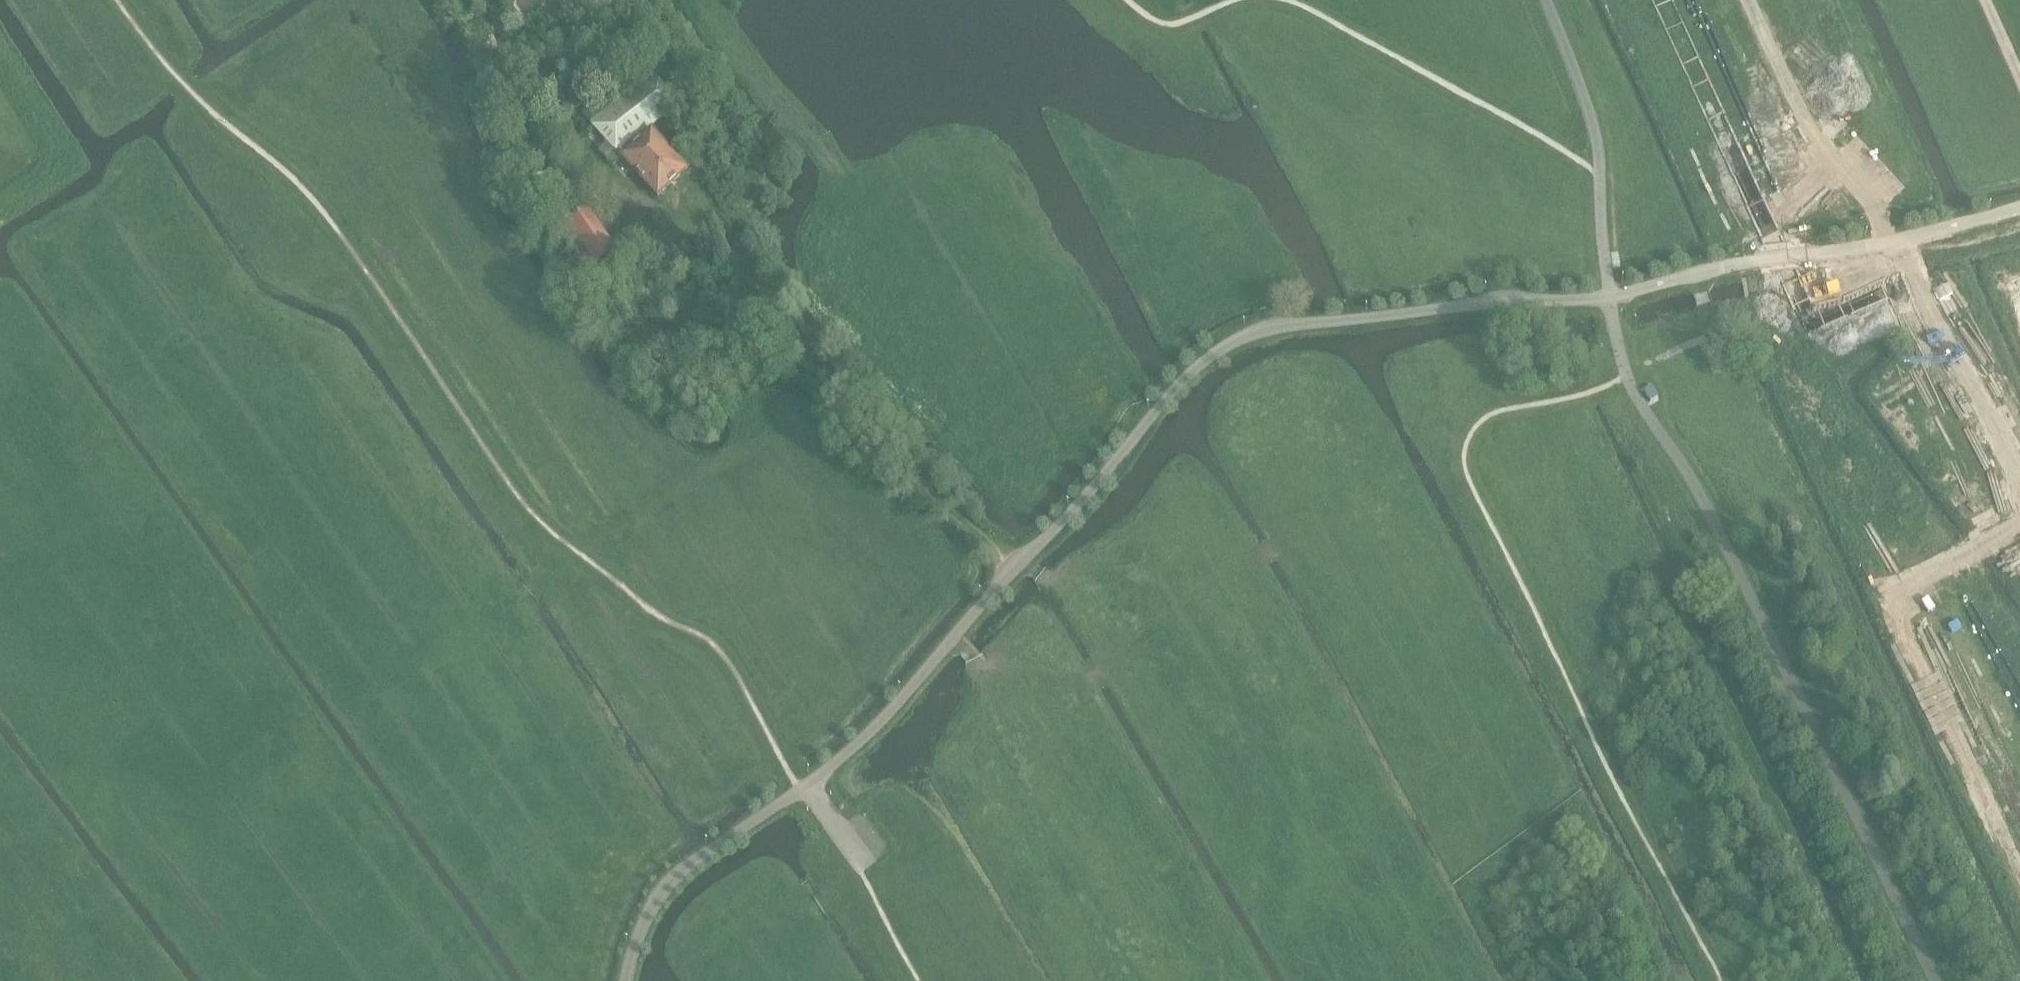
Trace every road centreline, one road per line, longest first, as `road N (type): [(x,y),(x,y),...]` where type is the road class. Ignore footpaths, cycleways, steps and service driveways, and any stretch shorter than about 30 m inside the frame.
road 1 (unclassified): [(627,980),(644,925),(673,879),(865,742),(1149,420),(1204,363),(1244,336),(1521,299),(1610,297),(2019,207)]

